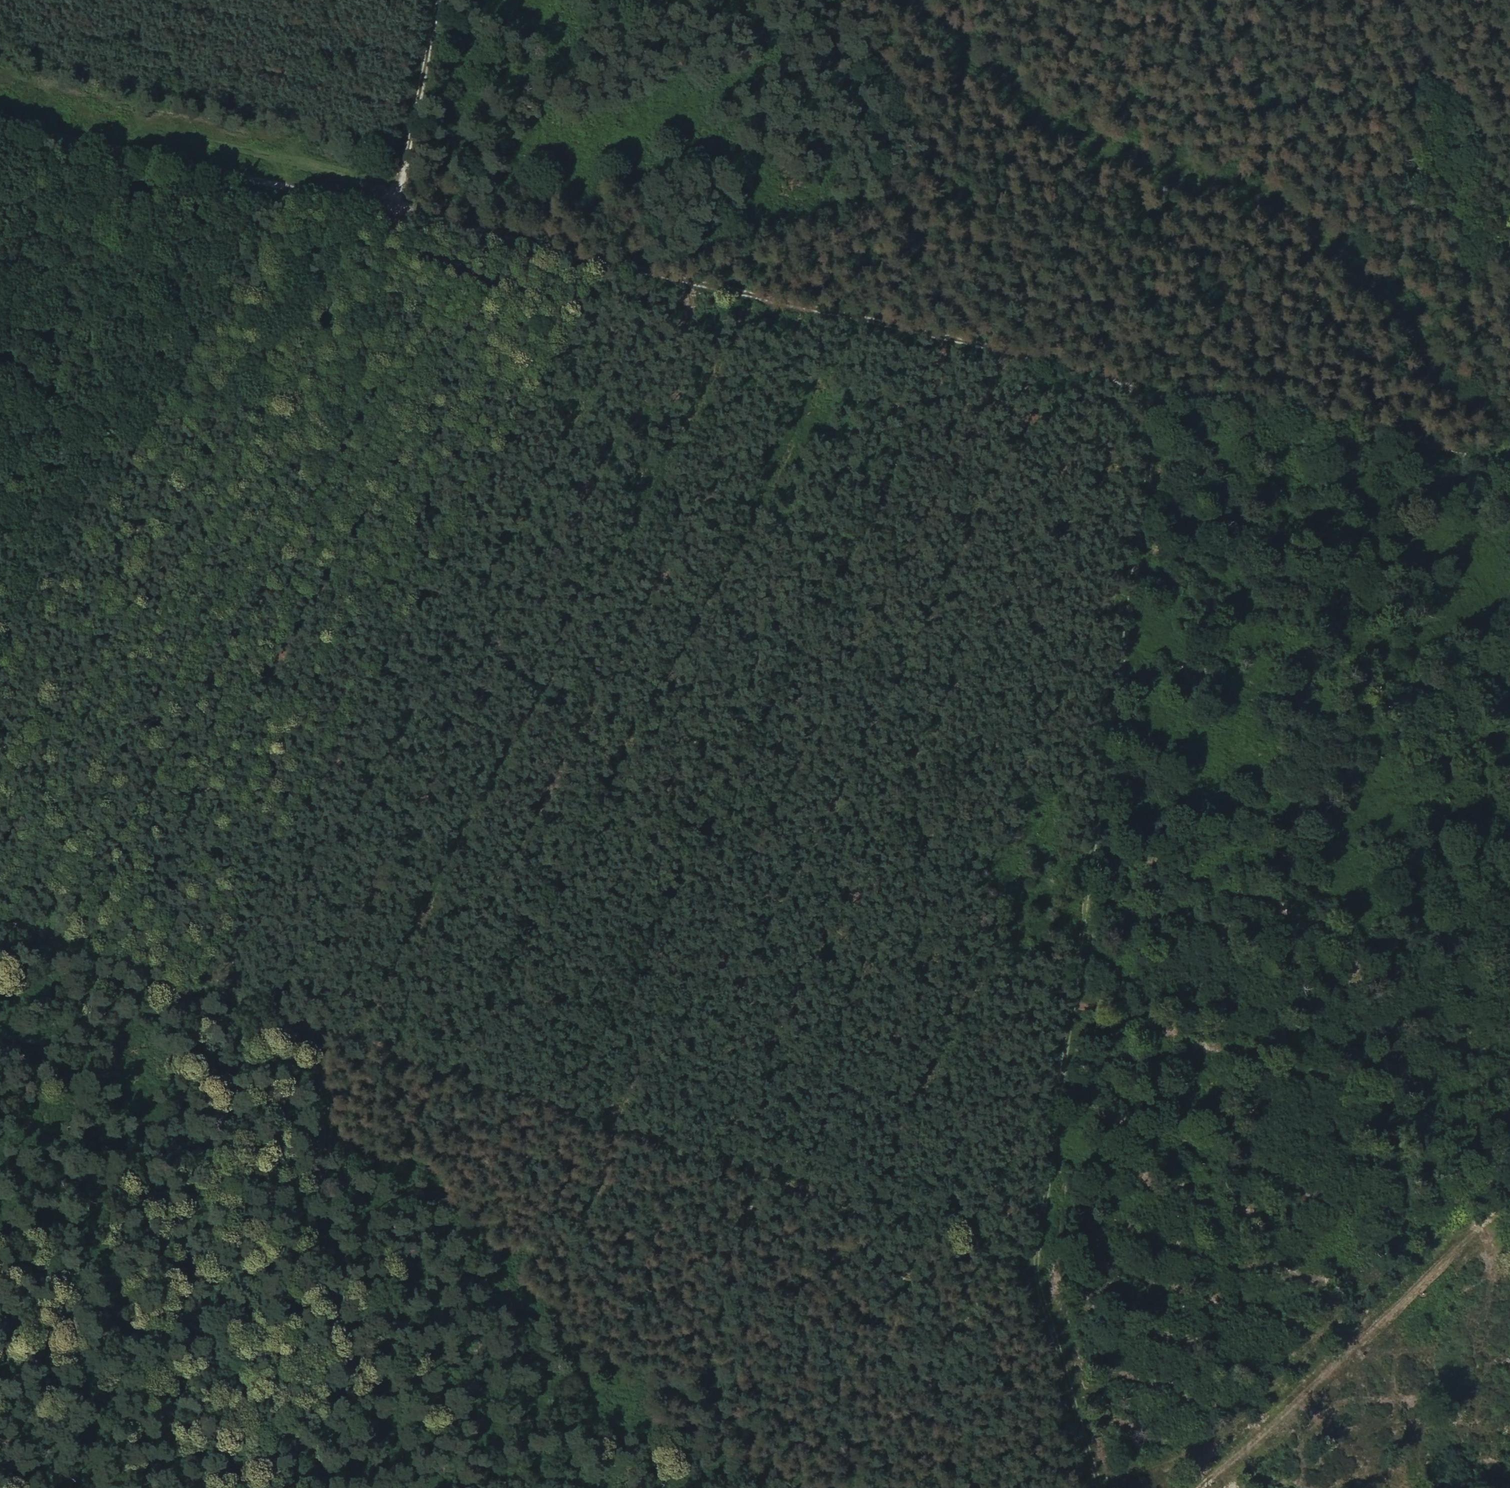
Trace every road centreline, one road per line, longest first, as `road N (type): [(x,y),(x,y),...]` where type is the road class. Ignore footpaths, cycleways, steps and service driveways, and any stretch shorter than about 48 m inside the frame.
road 1 (track): [(1505,445),(1367,431),(0,127)]
road 2 (track): [(1153,384),(1039,1252),(1096,1487)]
road 3 (track): [(442,0),(393,211)]

